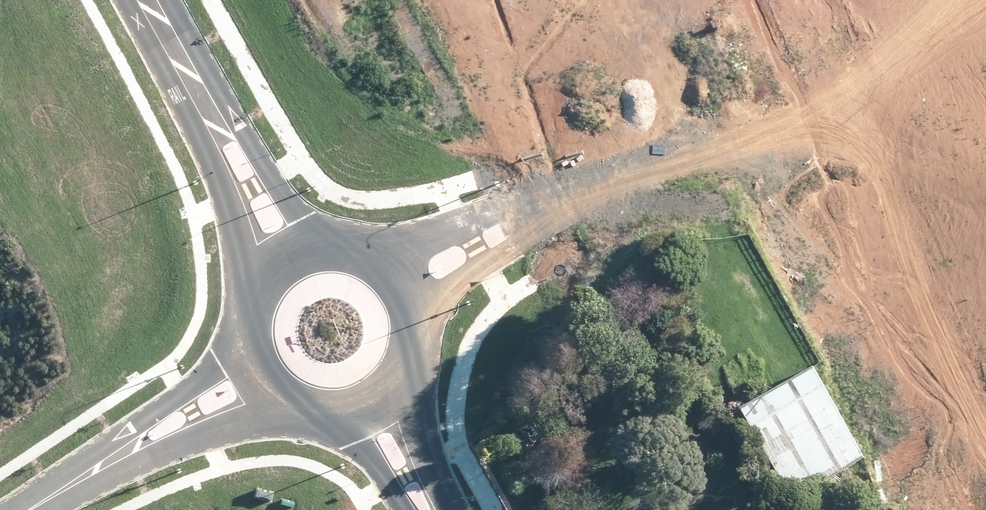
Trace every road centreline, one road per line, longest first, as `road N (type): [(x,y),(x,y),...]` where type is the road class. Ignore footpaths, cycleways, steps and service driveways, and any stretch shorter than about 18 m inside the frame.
road 1 (unknown): [(505,225),(600,183),(844,108),(985,35)]
road 2 (residential): [(289,254),(148,0)]
road 3 (unknown): [(985,334),(844,108)]
road 4 (unclassified): [(28,509),(253,375)]
road 5 (residential): [(383,409),(355,421),(296,416),(253,375)]
road 6 (residential): [(407,280),(420,306),(419,364),(383,409)]
road 7 (residential): [(253,375),(243,321),(251,294),(289,254)]
road 8 (residential): [(289,254),(314,245),(365,249),(407,280)]

